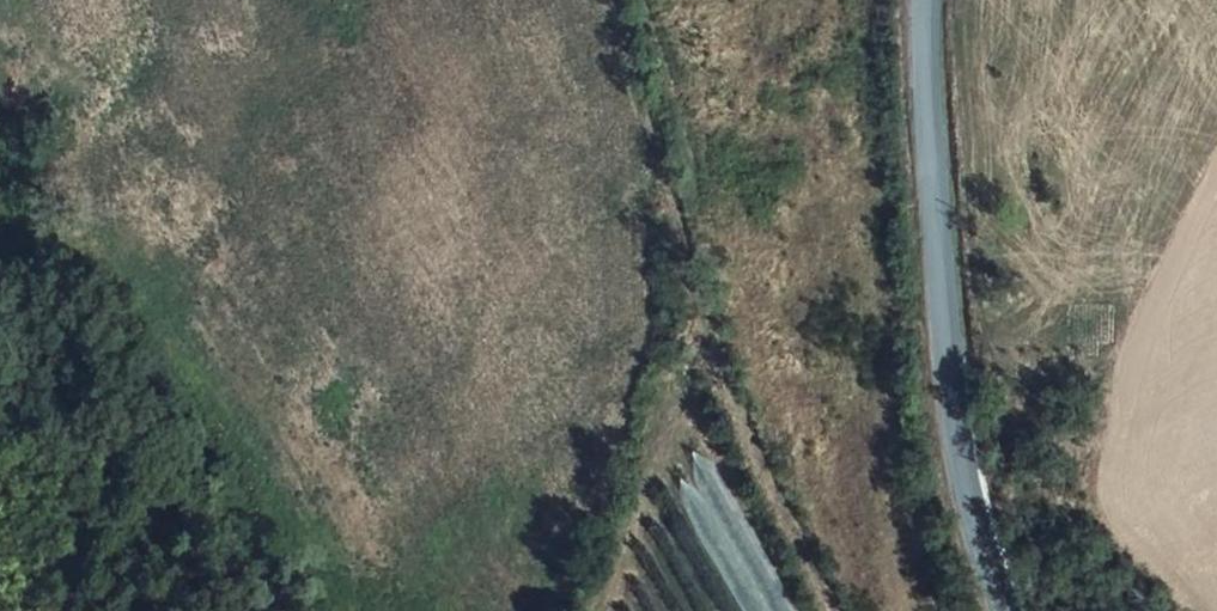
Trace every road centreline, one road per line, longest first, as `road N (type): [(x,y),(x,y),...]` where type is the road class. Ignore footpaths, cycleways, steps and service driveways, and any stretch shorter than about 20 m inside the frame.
road 1 (track): [(841,610),(749,439),(613,0)]
road 2 (tertiary): [(1010,610),(950,395),(921,54),(928,0)]

